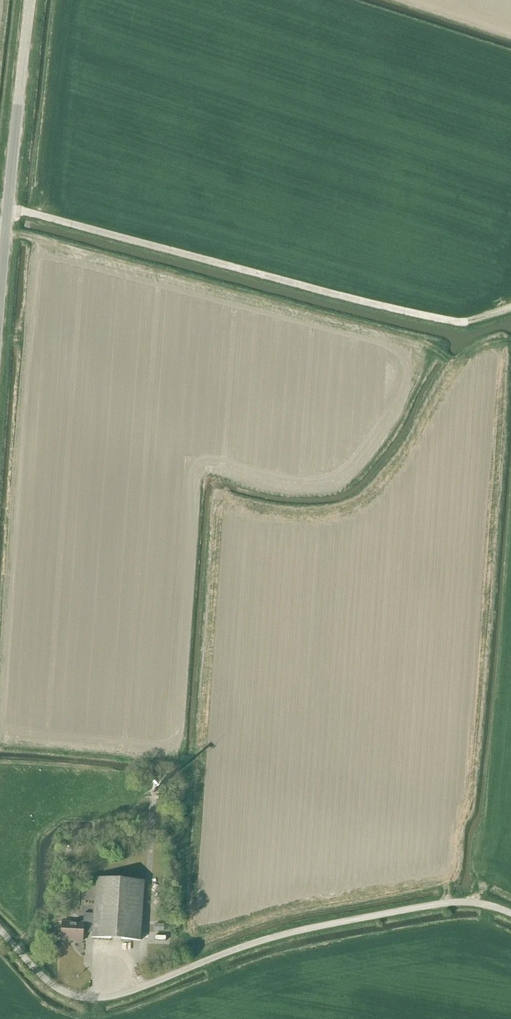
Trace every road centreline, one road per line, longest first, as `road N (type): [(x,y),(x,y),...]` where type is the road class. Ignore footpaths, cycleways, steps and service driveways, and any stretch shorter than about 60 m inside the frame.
road 1 (unclassified): [(510,913),(456,903),(332,925),(92,999),(55,987),(0,931)]
road 2 (tertiary): [(0,294),(30,0)]

